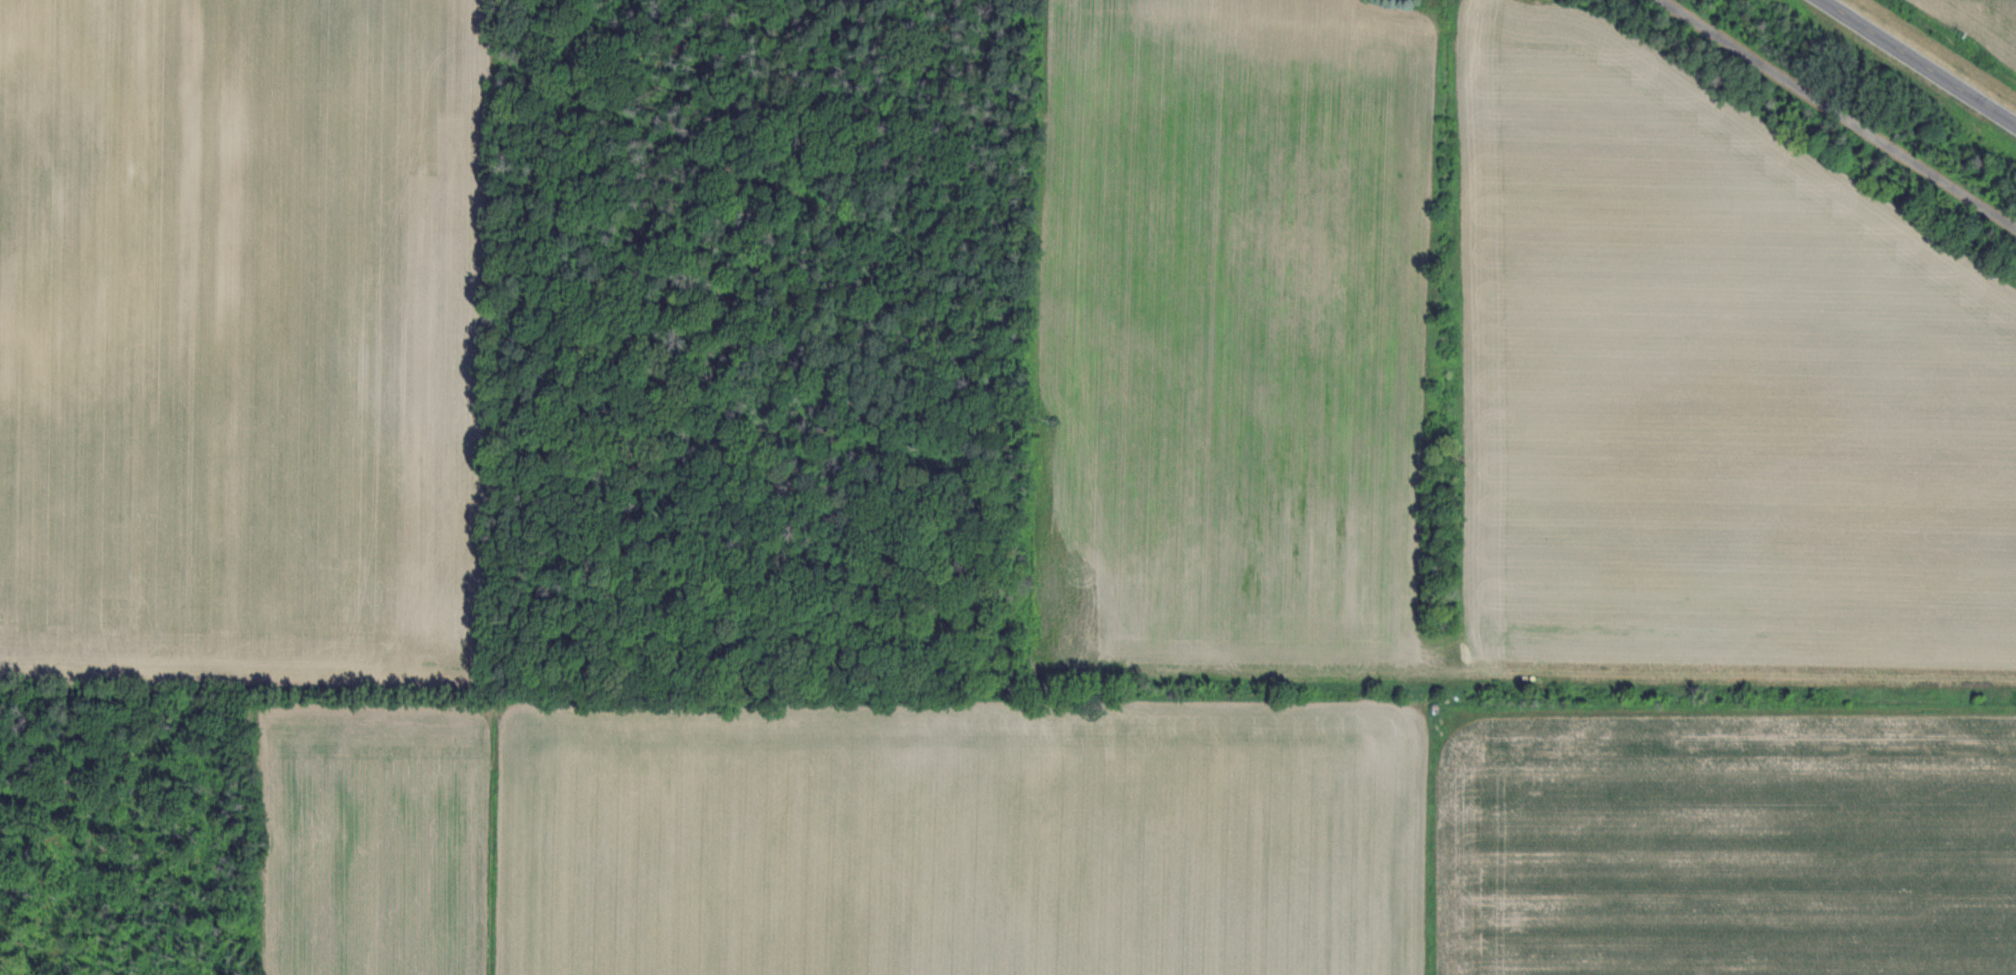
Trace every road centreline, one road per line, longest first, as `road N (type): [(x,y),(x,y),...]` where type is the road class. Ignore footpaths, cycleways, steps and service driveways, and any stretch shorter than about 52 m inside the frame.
road 1 (tertiary): [(2015,120),(1832,0)]

